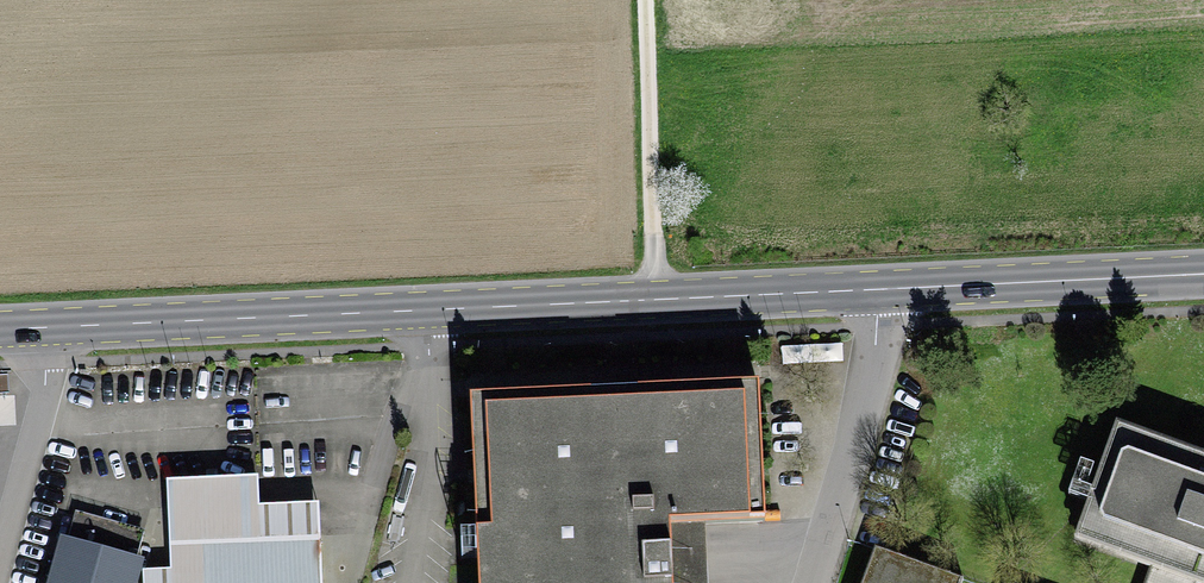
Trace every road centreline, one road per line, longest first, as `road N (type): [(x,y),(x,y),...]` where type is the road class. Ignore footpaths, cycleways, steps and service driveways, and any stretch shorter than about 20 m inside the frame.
road 1 (secondary): [(432,313),(887,289)]
road 2 (secondary): [(45,331),(432,313)]
road 3 (secondary): [(887,289),(1203,274)]
road 4 (track): [(663,305),(650,0)]
road 5 (residential): [(887,289),(886,330),(813,582)]
road 6 (residential): [(409,582),(434,382),(432,313)]
road 7 (residential): [(0,552),(44,376),(45,331)]

